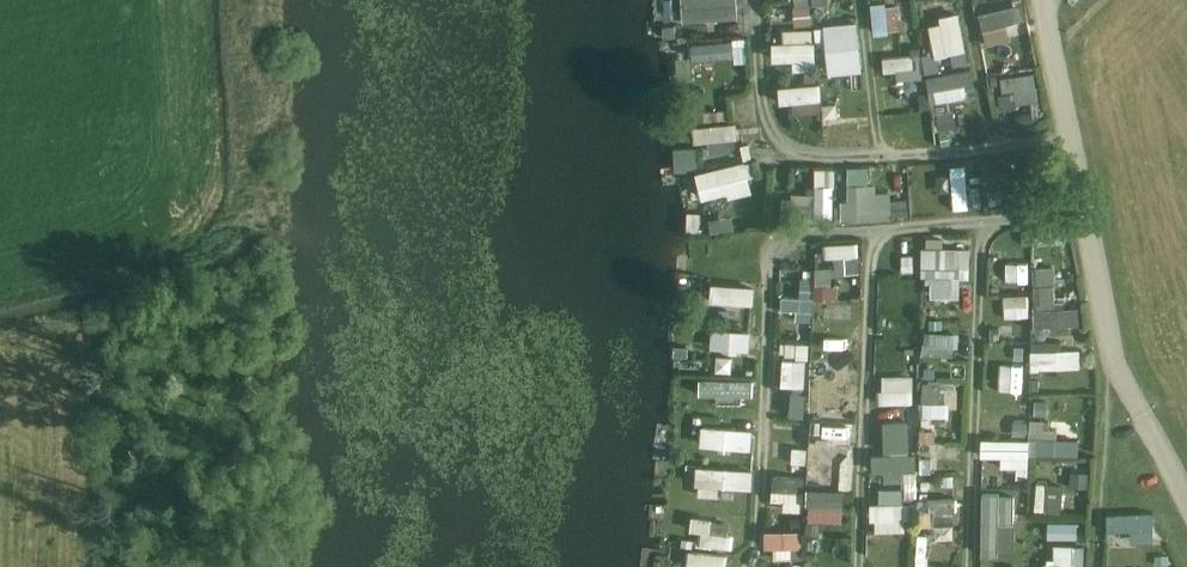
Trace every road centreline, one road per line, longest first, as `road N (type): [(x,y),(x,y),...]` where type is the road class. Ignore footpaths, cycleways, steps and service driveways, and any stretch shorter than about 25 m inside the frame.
road 1 (residential): [(1186,500),(1117,373),(1044,0)]

